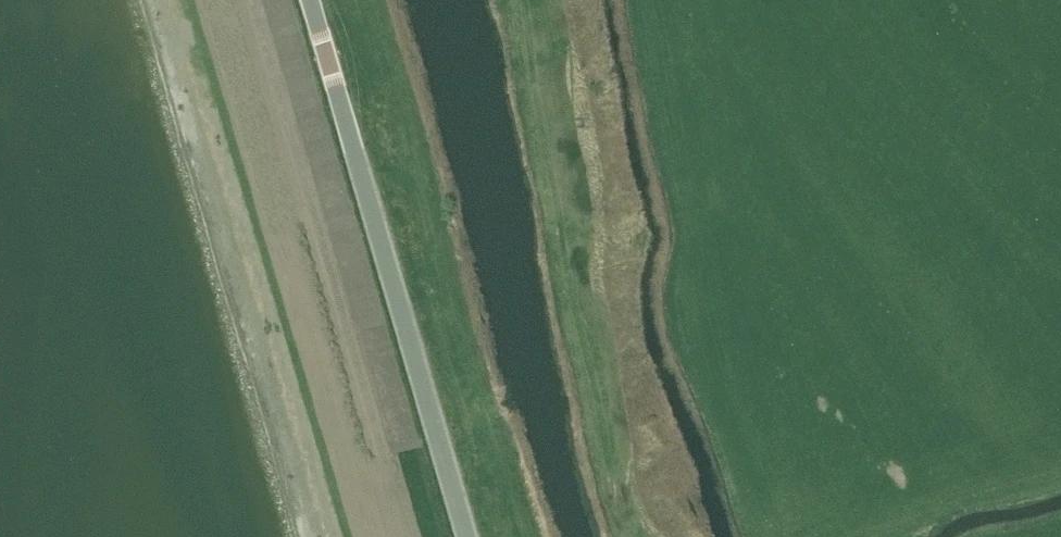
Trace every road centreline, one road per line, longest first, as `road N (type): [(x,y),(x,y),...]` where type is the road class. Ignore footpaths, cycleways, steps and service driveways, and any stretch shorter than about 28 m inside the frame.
road 1 (tertiary): [(466,536),(307,0)]

